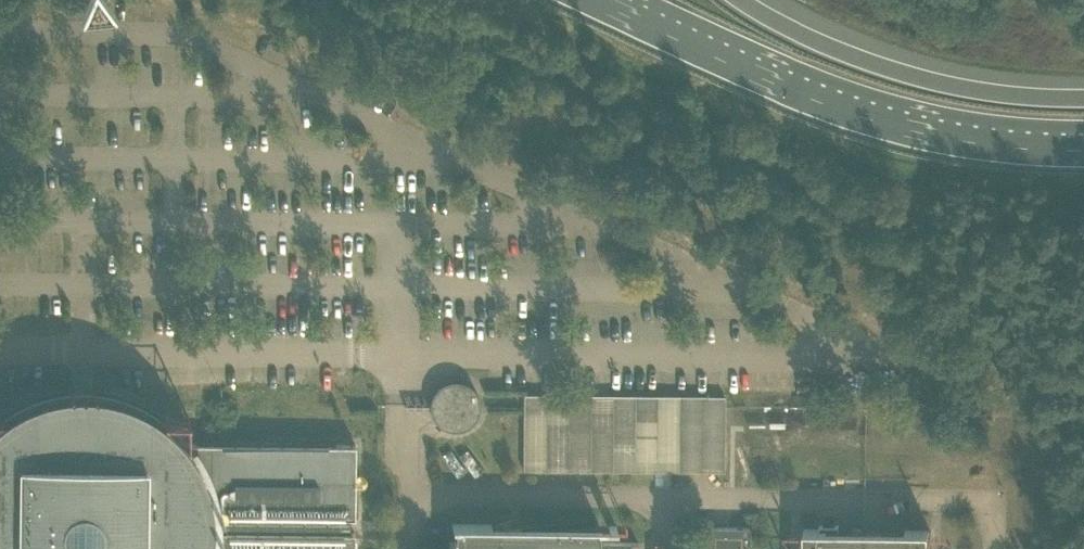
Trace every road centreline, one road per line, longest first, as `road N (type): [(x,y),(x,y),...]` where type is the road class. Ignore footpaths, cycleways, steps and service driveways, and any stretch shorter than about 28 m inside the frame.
road 1 (motorway): [(652,0),(881,97),(997,120),(1083,125)]
road 2 (motorway): [(1083,96),(1006,91),(892,68),(797,31),(752,0)]

